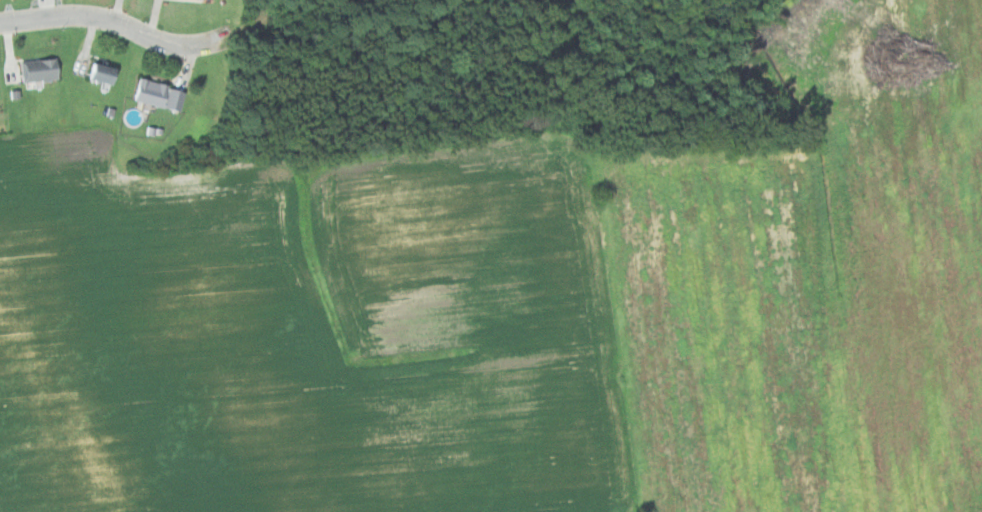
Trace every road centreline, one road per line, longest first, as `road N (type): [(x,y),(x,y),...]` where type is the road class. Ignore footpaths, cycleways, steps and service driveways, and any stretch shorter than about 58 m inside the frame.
road 1 (residential): [(0,24),(83,15),(170,44),(223,41)]

